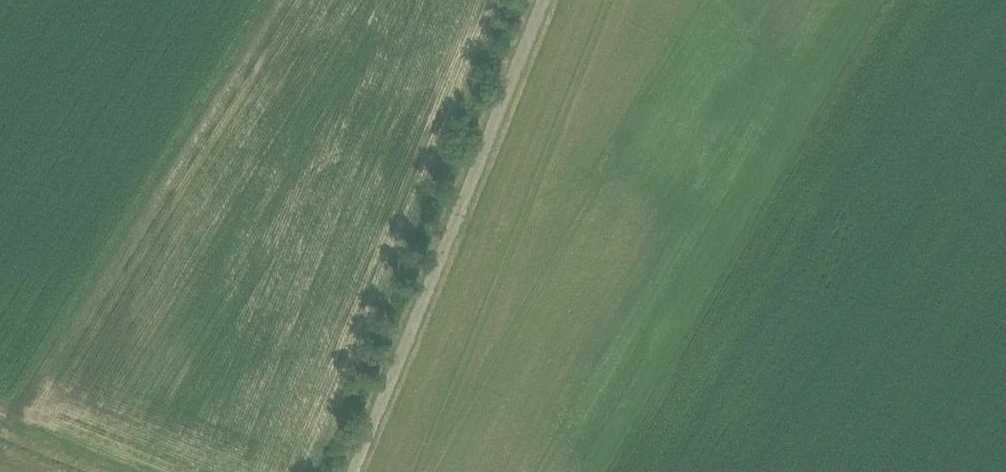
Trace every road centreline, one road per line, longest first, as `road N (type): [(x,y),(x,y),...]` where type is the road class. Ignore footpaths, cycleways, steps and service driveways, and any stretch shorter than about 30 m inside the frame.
road 1 (unclassified): [(549,0),(356,471)]

